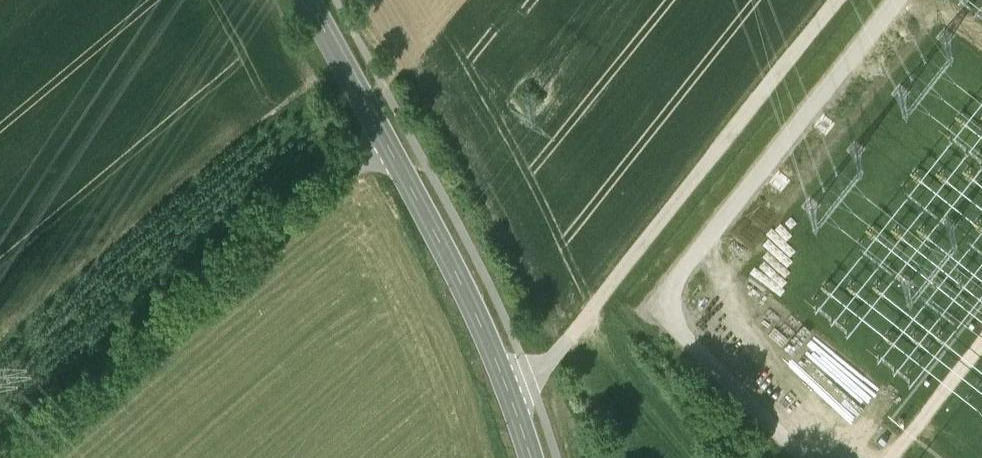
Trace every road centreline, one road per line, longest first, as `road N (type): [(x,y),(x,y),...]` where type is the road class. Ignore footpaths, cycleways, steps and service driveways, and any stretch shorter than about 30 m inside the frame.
road 1 (tertiary): [(530,457),(490,339),(305,0)]
road 2 (track): [(508,384),(563,344),(838,0)]
road 3 (track): [(12,457),(384,140)]

